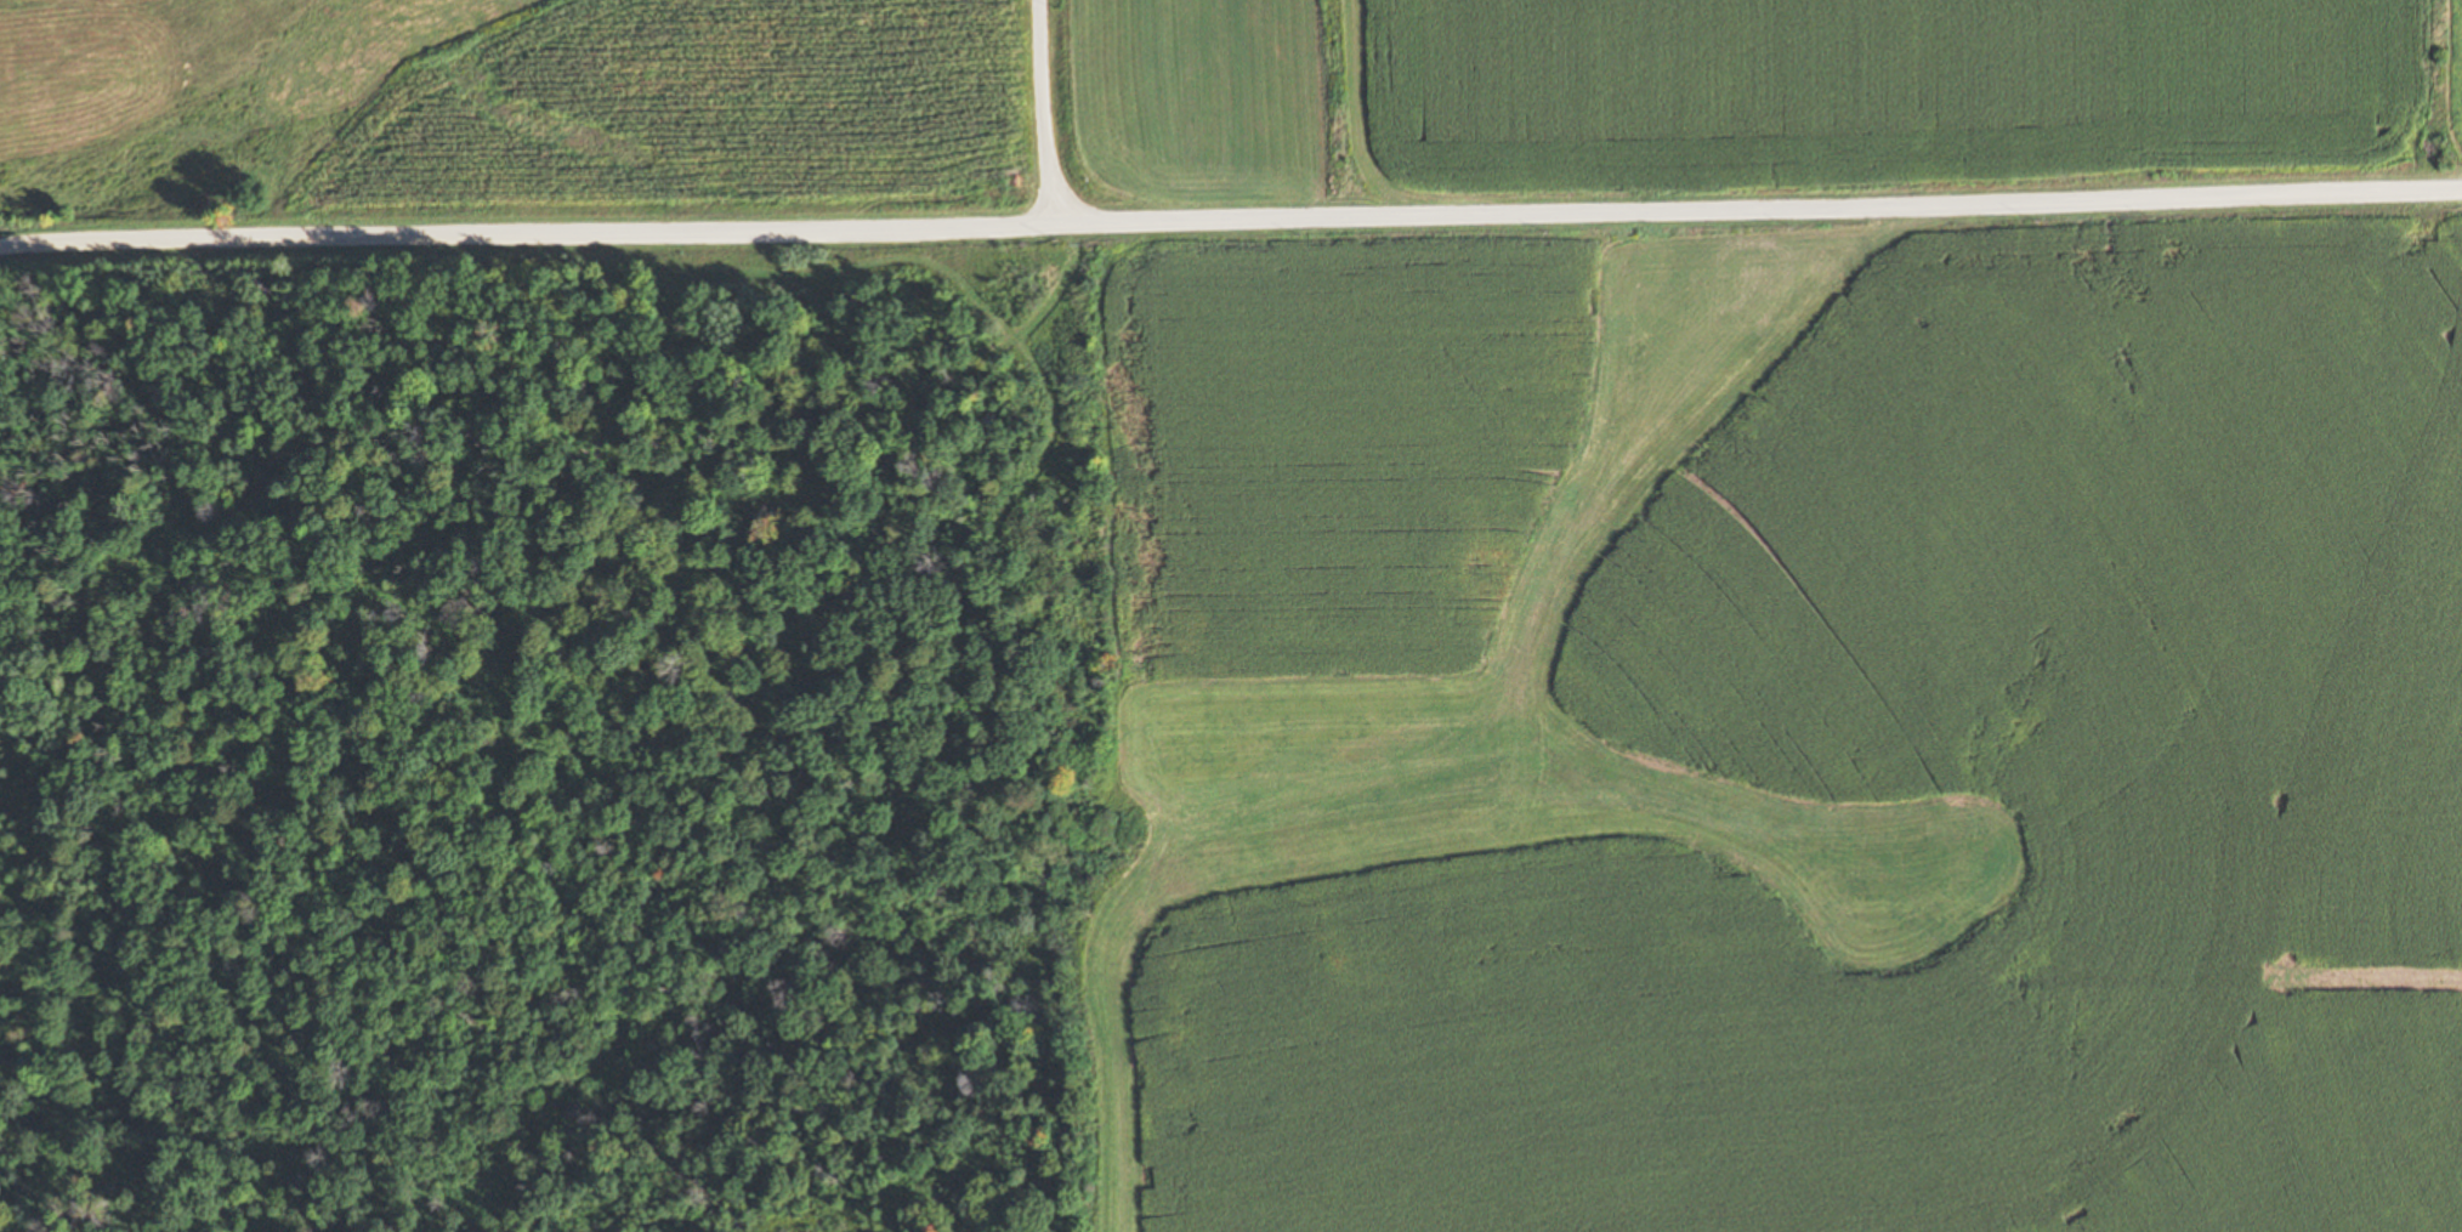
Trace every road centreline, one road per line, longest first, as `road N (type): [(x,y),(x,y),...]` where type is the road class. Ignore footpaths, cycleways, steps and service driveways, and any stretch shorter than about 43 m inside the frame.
road 1 (residential): [(2461,190),(0,250)]
road 2 (residential): [(1045,223),(1050,0)]

